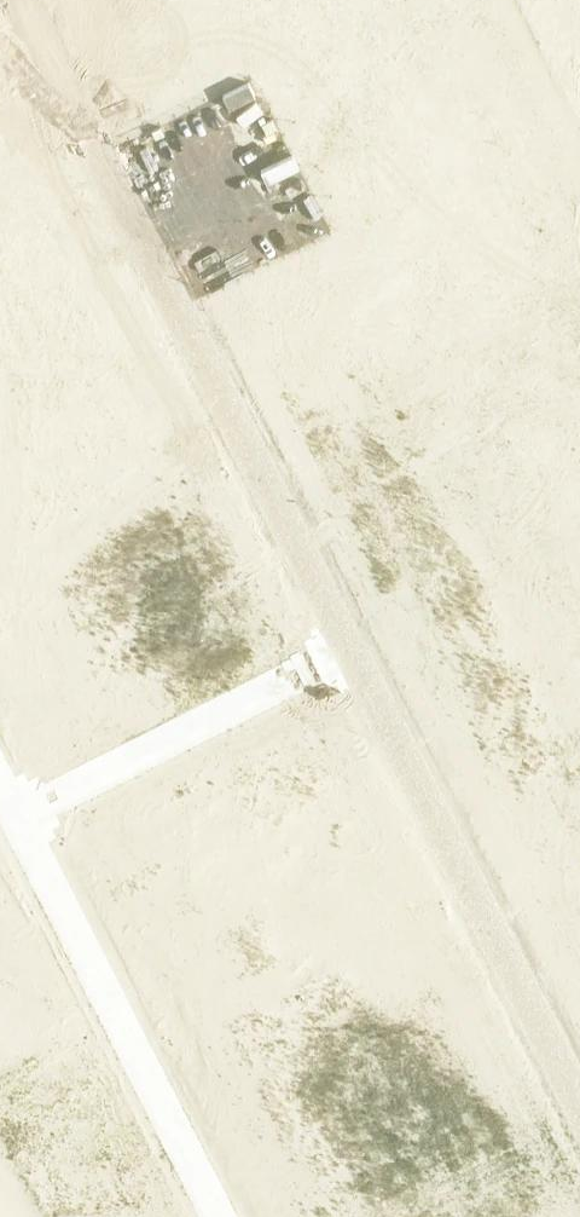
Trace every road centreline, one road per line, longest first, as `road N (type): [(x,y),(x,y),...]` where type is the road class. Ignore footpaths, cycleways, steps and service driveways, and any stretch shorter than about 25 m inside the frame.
road 1 (residential): [(23,0),(579,1107)]
road 2 (residential): [(427,0),(579,311)]

